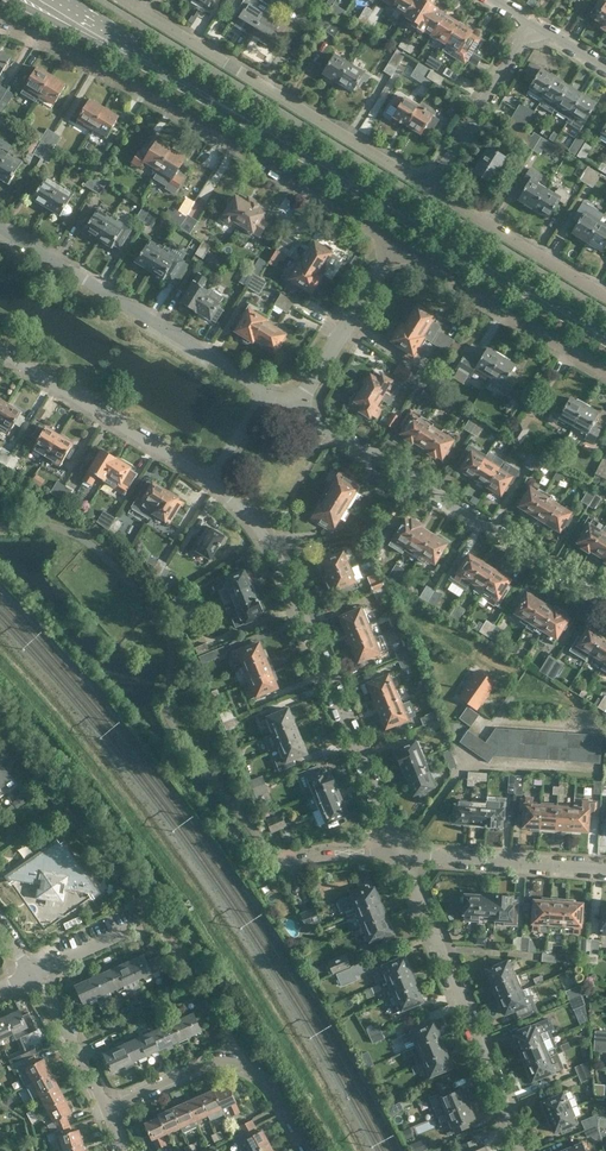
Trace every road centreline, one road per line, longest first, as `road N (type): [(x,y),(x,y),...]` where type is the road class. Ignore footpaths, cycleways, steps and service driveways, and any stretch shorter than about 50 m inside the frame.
road 1 (secondary): [(605,338),(203,94)]
road 2 (residential): [(395,250),(115,76),(0,18)]
road 3 (residential): [(401,853),(280,557),(212,479)]
road 4 (residential): [(605,598),(296,410)]
road 5 (residential): [(432,189),(126,0)]
road 6 (residential): [(520,1150),(401,853)]
road 7 (residential): [(263,391),(0,228)]
road 8 (residential): [(103,1110),(213,1062),(242,1067),(268,1080),(310,1150)]
road 9 (residential): [(212,479),(0,351)]
road 10 (residential): [(605,373),(395,250)]
road 11 (secondary): [(12,0),(203,94)]
road 12 (residential): [(401,853),(605,869)]
road 13 (residential): [(605,296),(432,189)]
road 14 (residential): [(432,189),(531,25)]
road 15 (residential): [(296,410),(395,250)]
road 16 (secondary): [(203,94),(65,0)]
road 17 (tertiary): [(103,1110),(34,975)]
road 18 (residential): [(34,975),(150,924)]
road 19 (residential): [(278,866),(401,853)]

